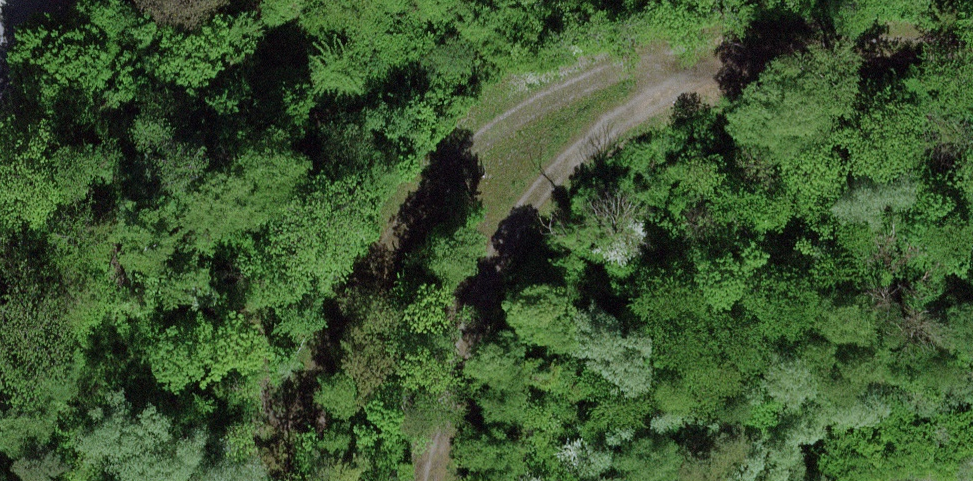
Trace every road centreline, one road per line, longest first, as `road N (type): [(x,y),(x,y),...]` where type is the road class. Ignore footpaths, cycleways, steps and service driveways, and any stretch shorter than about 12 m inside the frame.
road 1 (track): [(427,480),(442,399),(499,242),(611,136),(731,57)]
road 2 (track): [(257,480),(440,173),(547,96)]
road 3 (track): [(731,57),(972,51)]
road 4 (track): [(547,96),(617,64),(731,57)]

